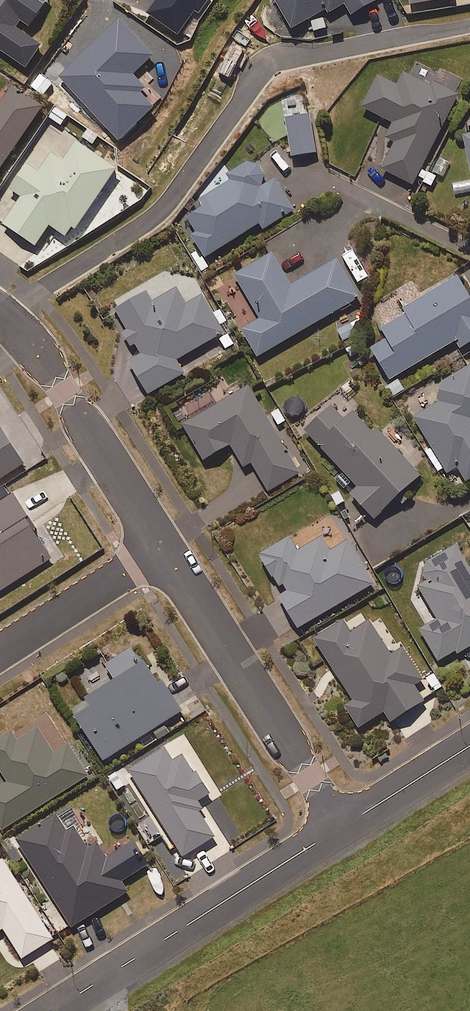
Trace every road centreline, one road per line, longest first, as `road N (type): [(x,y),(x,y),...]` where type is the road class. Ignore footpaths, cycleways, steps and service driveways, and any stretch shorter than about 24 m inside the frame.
road 1 (residential): [(54,1010),(342,823)]
road 2 (residential): [(342,823),(163,550)]
road 3 (residential): [(163,550),(37,349),(0,315)]
road 4 (residential): [(0,654),(163,550)]
road 5 (residential): [(342,823),(469,744)]

